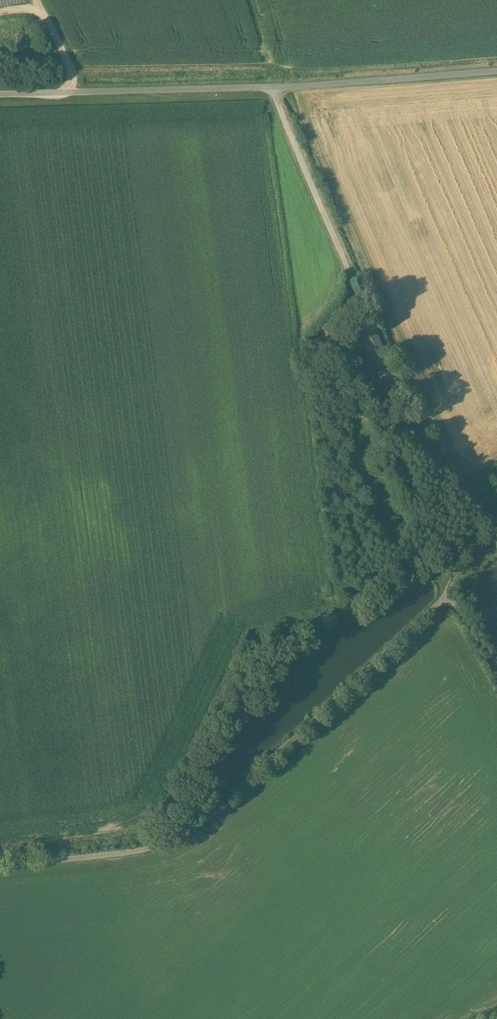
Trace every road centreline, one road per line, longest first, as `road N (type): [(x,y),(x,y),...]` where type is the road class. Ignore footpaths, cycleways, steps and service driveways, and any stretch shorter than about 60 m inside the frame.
road 1 (track): [(0,866),(132,851),(170,837),(450,597)]
road 2 (unclassified): [(0,94),(272,88),(496,71)]

